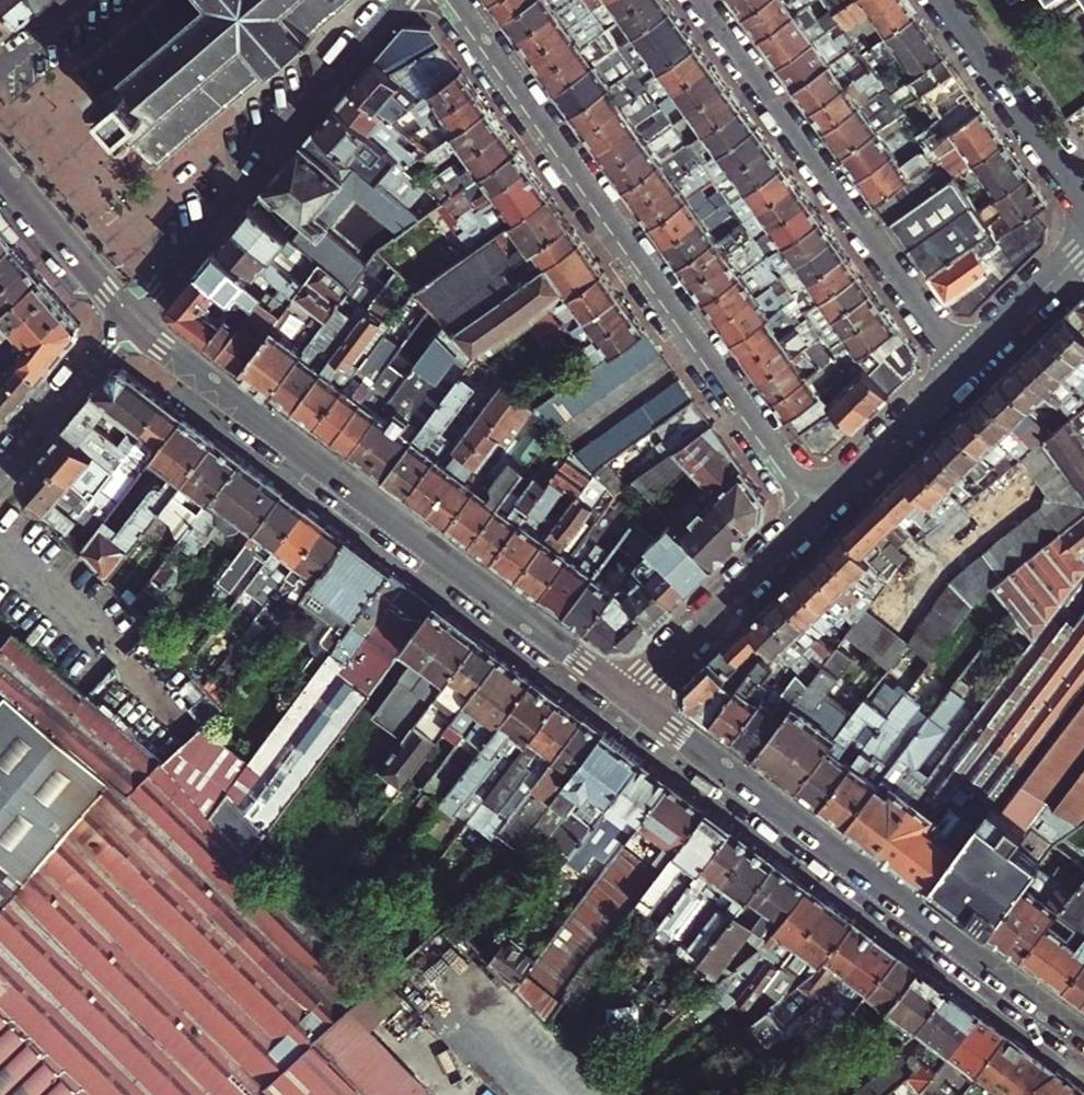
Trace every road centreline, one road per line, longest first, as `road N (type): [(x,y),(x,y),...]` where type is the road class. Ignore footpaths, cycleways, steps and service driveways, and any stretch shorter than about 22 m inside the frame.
road 1 (secondary): [(131,316),(236,406),(626,698)]
road 2 (residential): [(819,509),(456,0)]
road 3 (secondary): [(626,698),(1083,1038)]
road 4 (residential): [(699,0),(961,370)]
road 5 (residential): [(131,316),(213,221),(259,151),(399,0)]
road 6 (residential): [(626,698),(819,509)]
road 7 (residential): [(1083,197),(946,0)]
road 8 (residential): [(131,316),(0,472)]
road 9 (secondary): [(0,165),(131,316)]
road 10 (residential): [(819,509),(961,370)]
road 11 (residential): [(961,370),(1083,250)]

